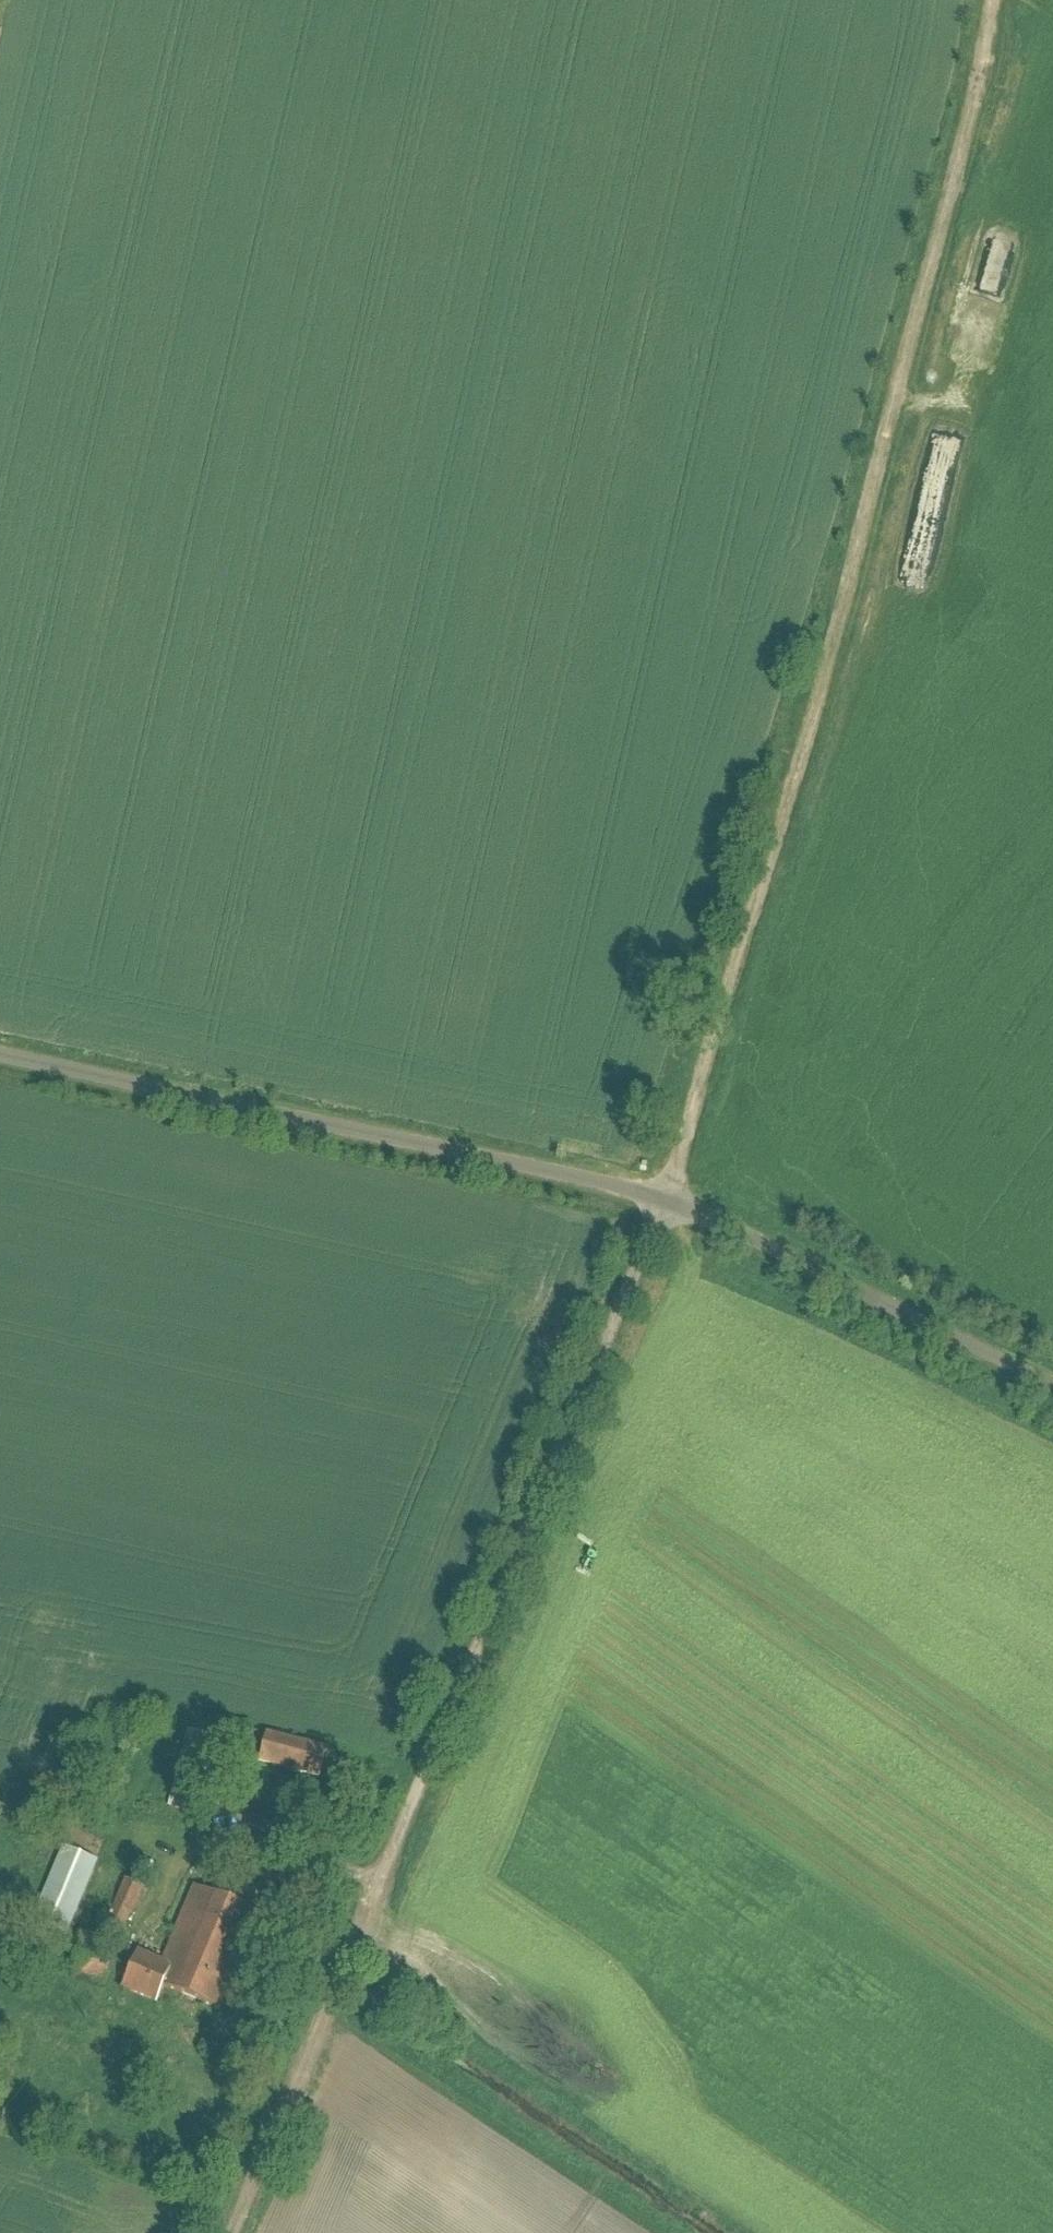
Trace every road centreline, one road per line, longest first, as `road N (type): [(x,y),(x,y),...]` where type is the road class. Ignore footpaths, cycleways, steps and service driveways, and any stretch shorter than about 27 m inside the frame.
road 1 (track): [(658,1201),(964,128),(990,0)]
road 2 (unclassified): [(1052,1390),(658,1201),(0,1057)]
road 3 (track): [(202,2232),(355,1863)]

